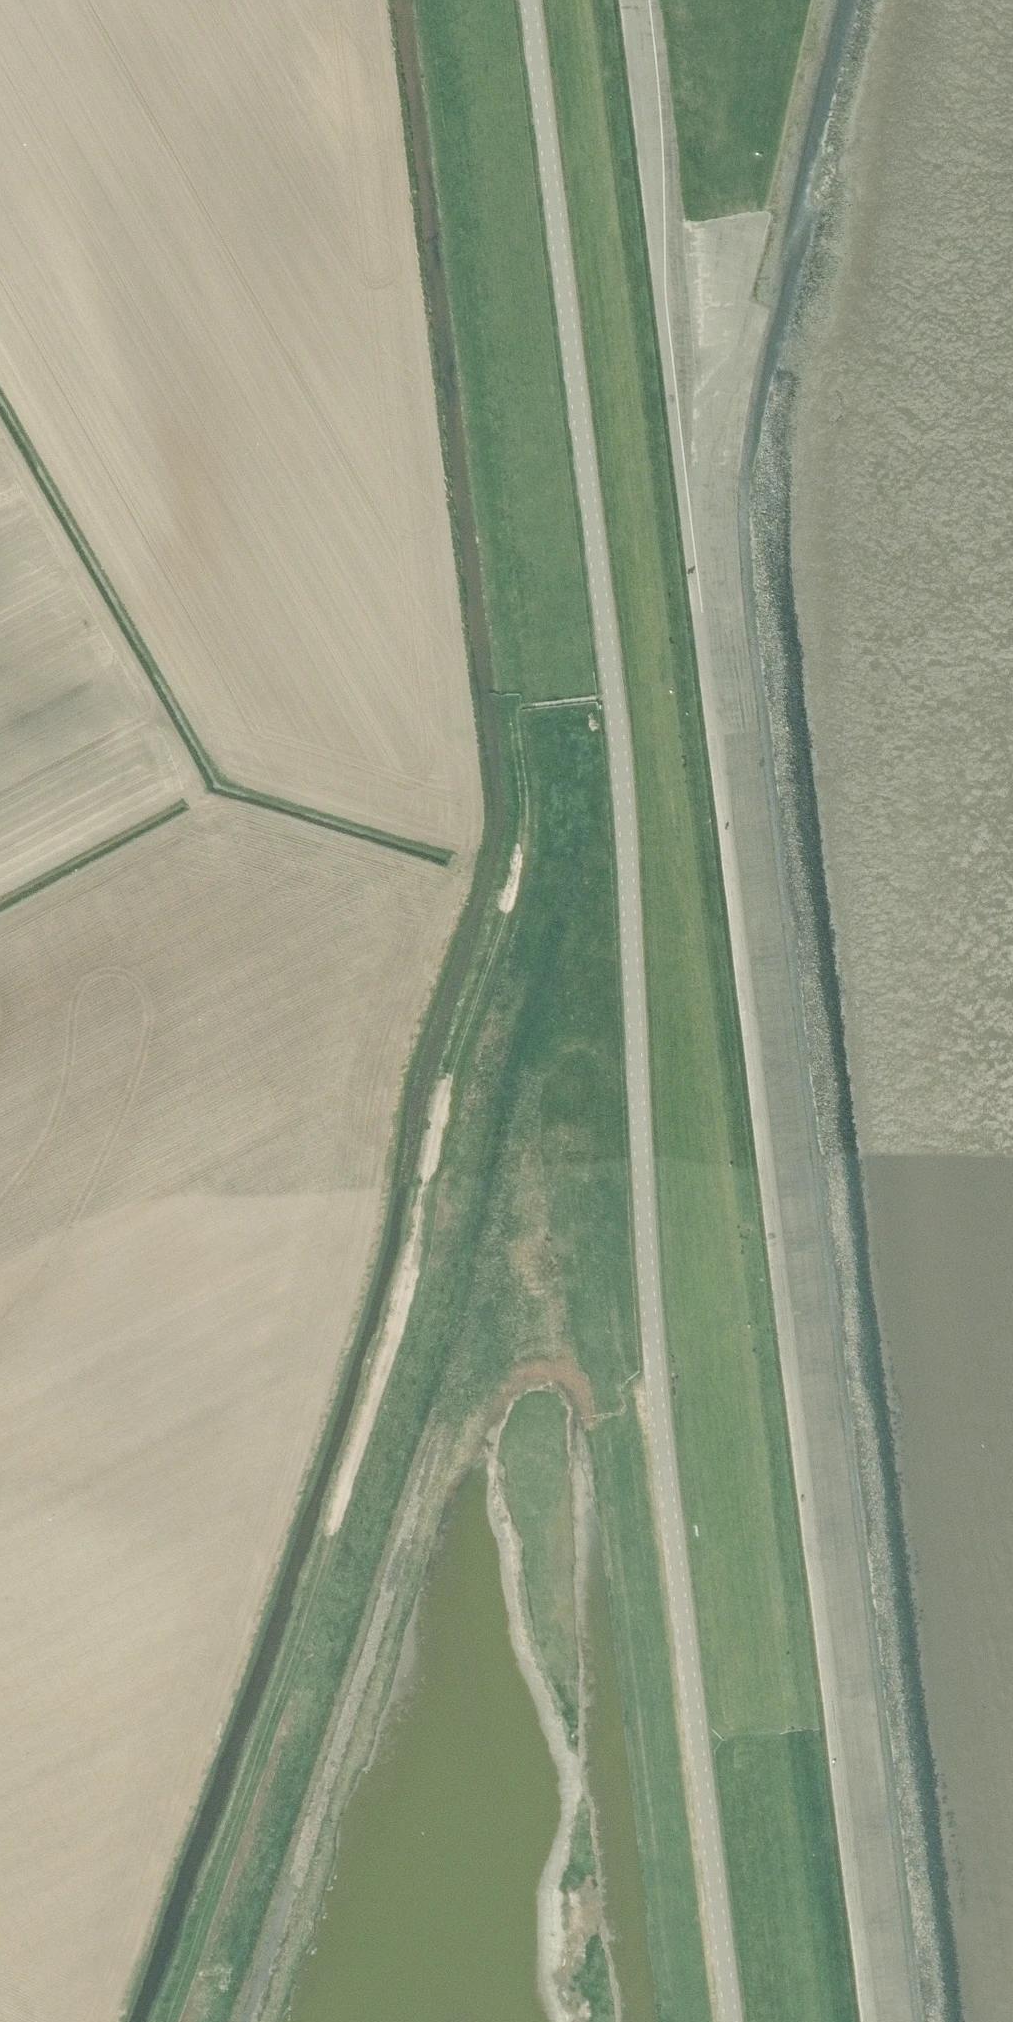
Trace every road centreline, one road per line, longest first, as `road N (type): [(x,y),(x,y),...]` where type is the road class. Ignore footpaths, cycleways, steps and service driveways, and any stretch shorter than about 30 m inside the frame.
road 1 (tertiary): [(730,2021),(657,1396),(619,749),(529,0)]

